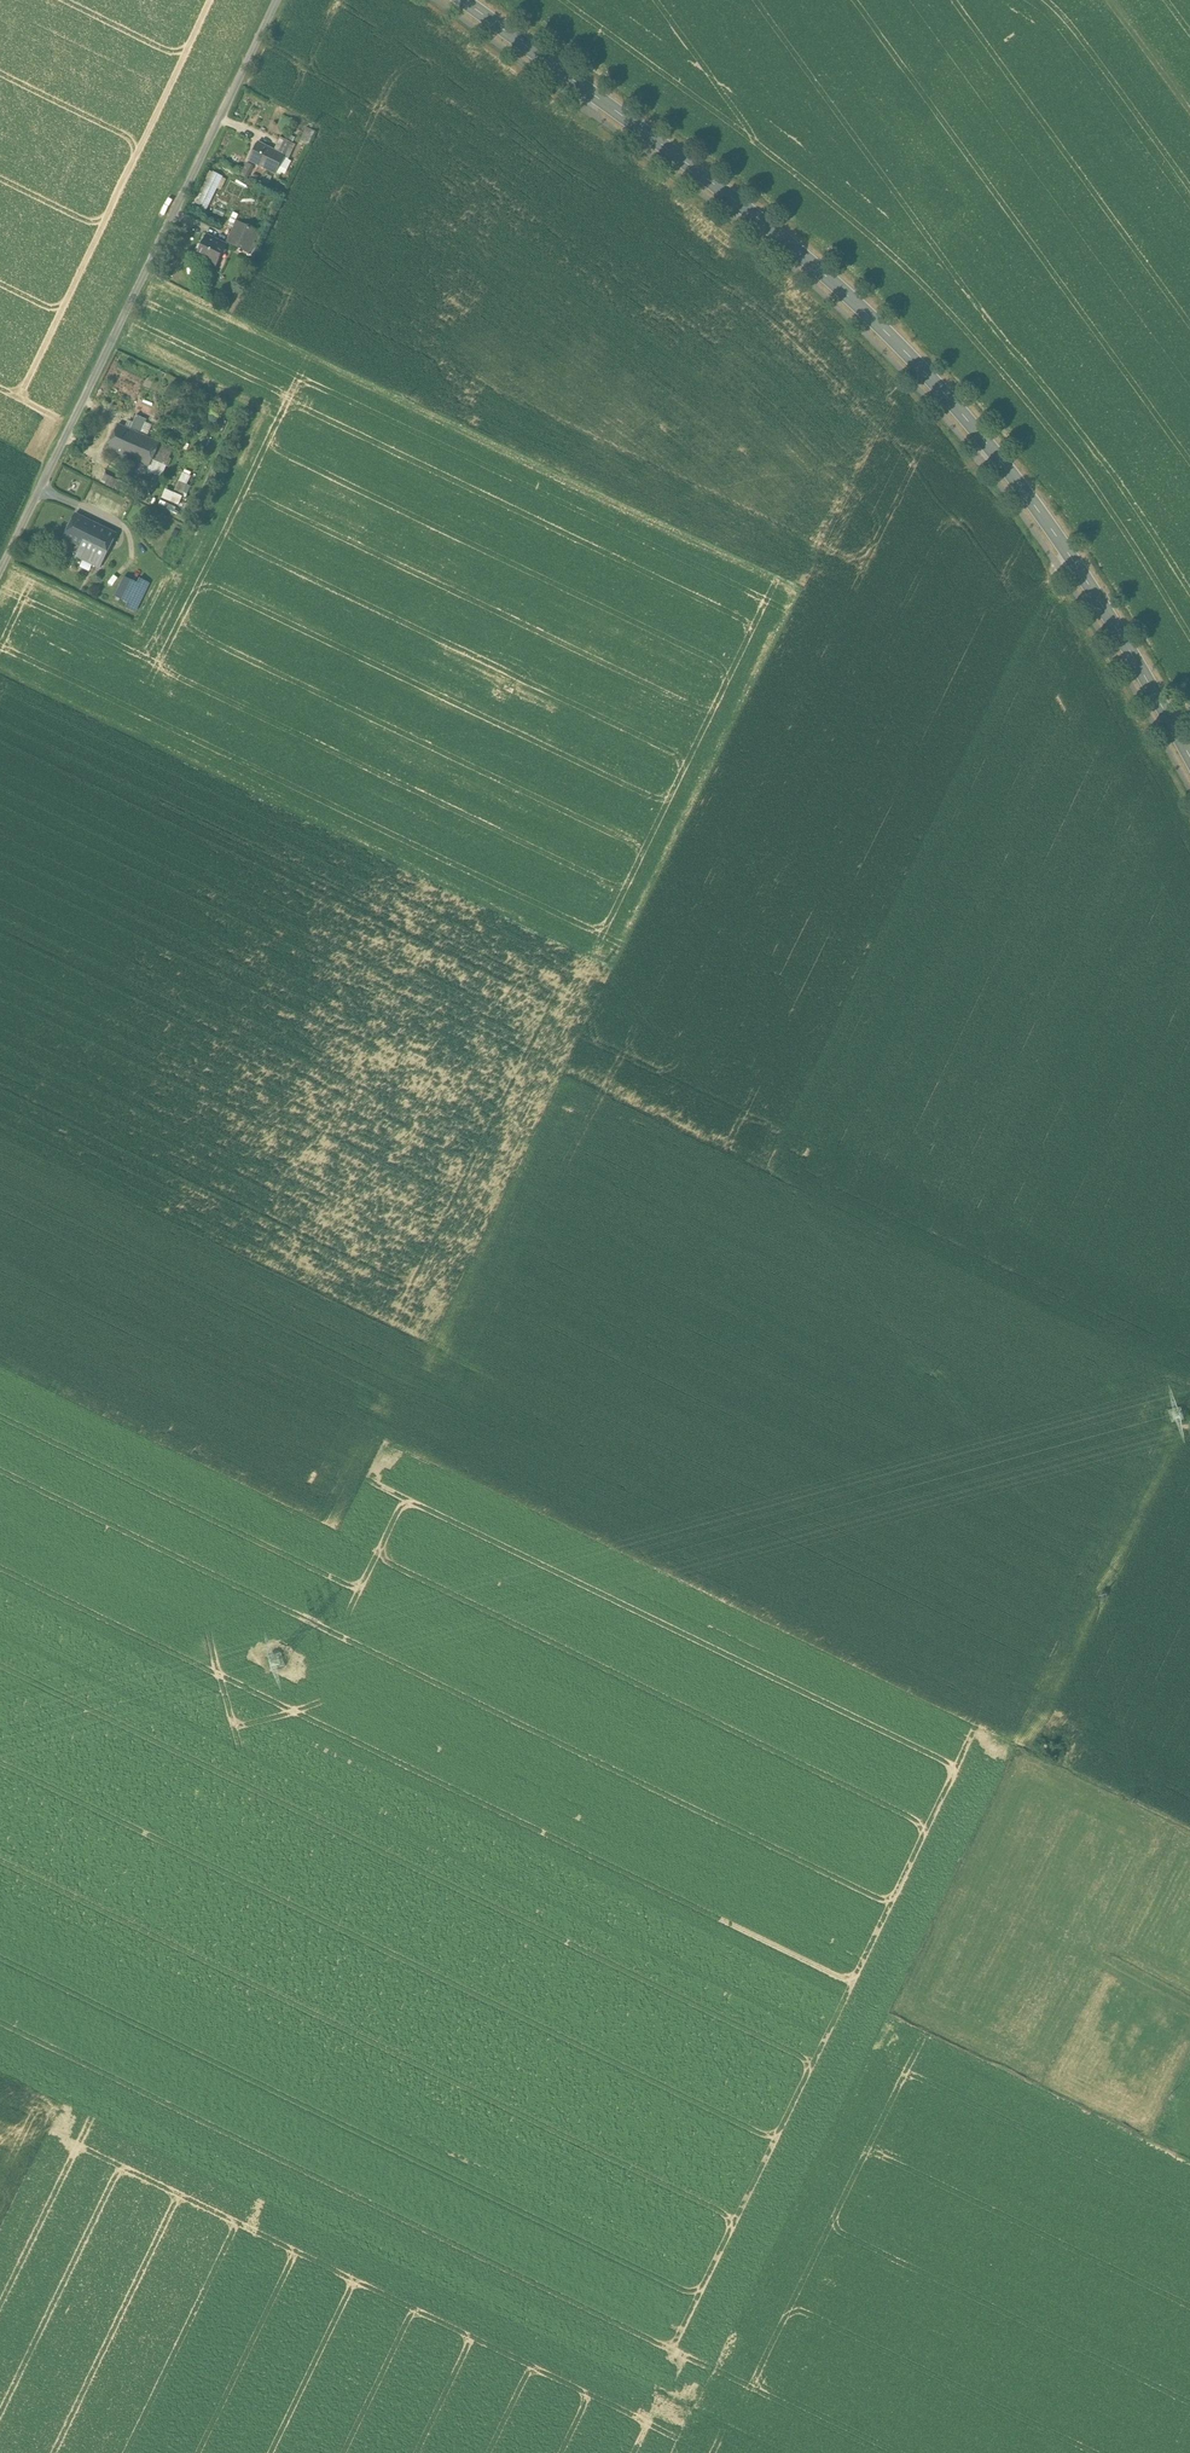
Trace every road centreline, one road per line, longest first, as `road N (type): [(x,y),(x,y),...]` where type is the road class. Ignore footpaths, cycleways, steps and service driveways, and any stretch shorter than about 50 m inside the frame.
road 1 (secondary): [(1189,756),(1081,572),(976,429),(899,344),(696,168),(464,0)]
road 2 (unclassified): [(281,0),(0,577)]
road 3 (track): [(1108,0),(1189,112)]

